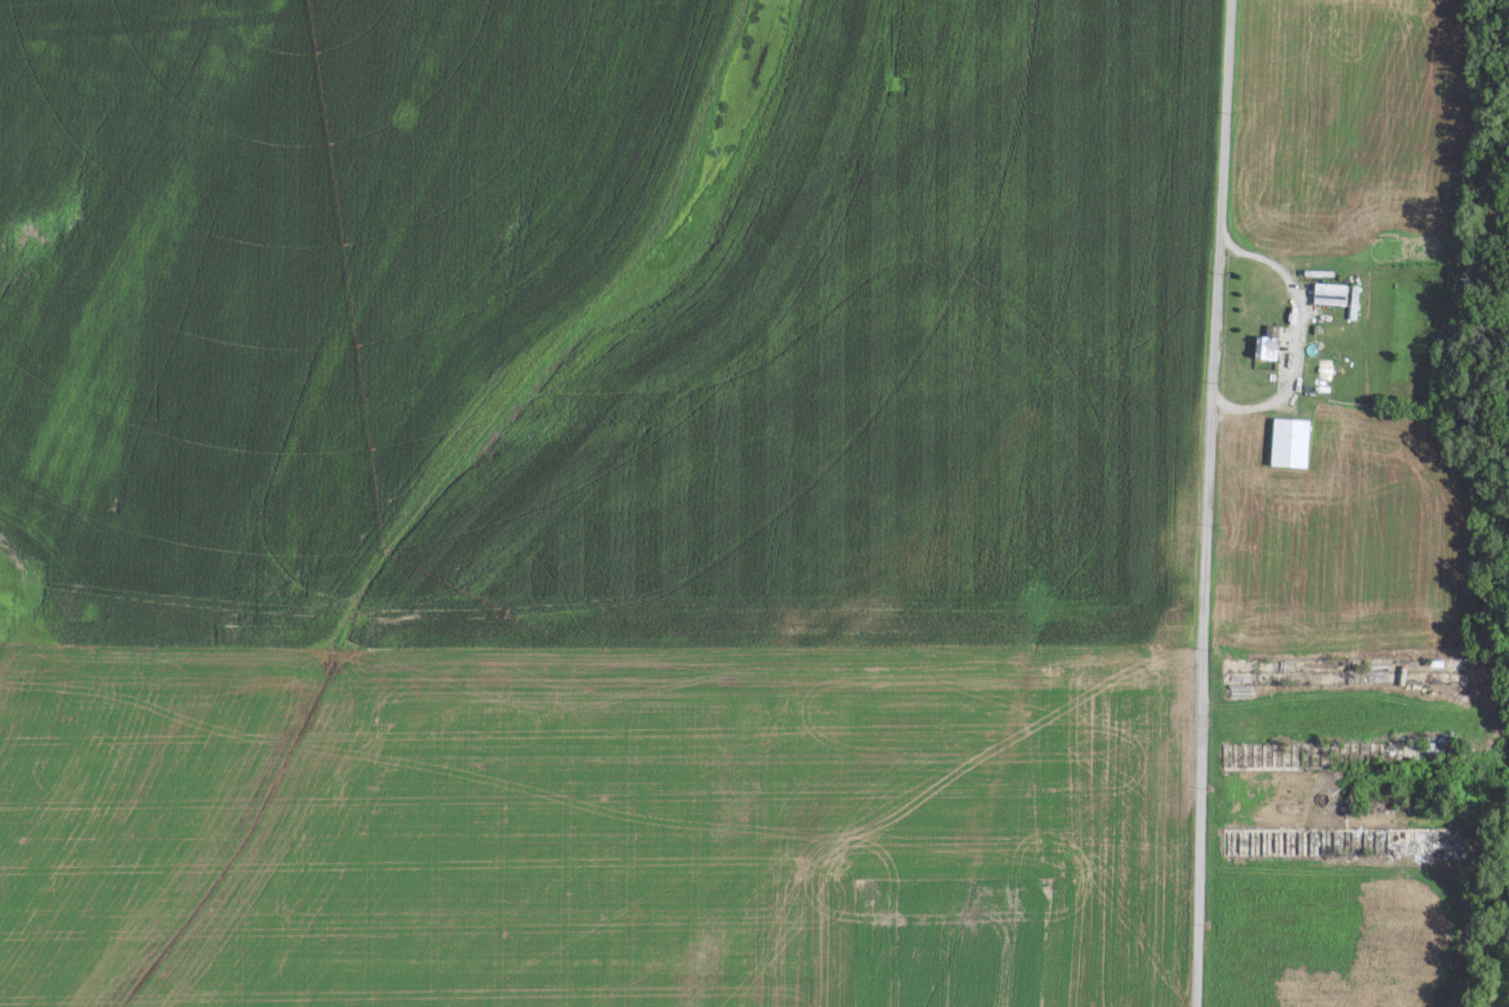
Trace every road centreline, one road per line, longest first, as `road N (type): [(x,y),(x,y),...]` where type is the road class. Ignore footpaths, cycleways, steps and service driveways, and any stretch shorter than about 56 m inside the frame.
road 1 (residential): [(1229,0),(1192,1006)]

